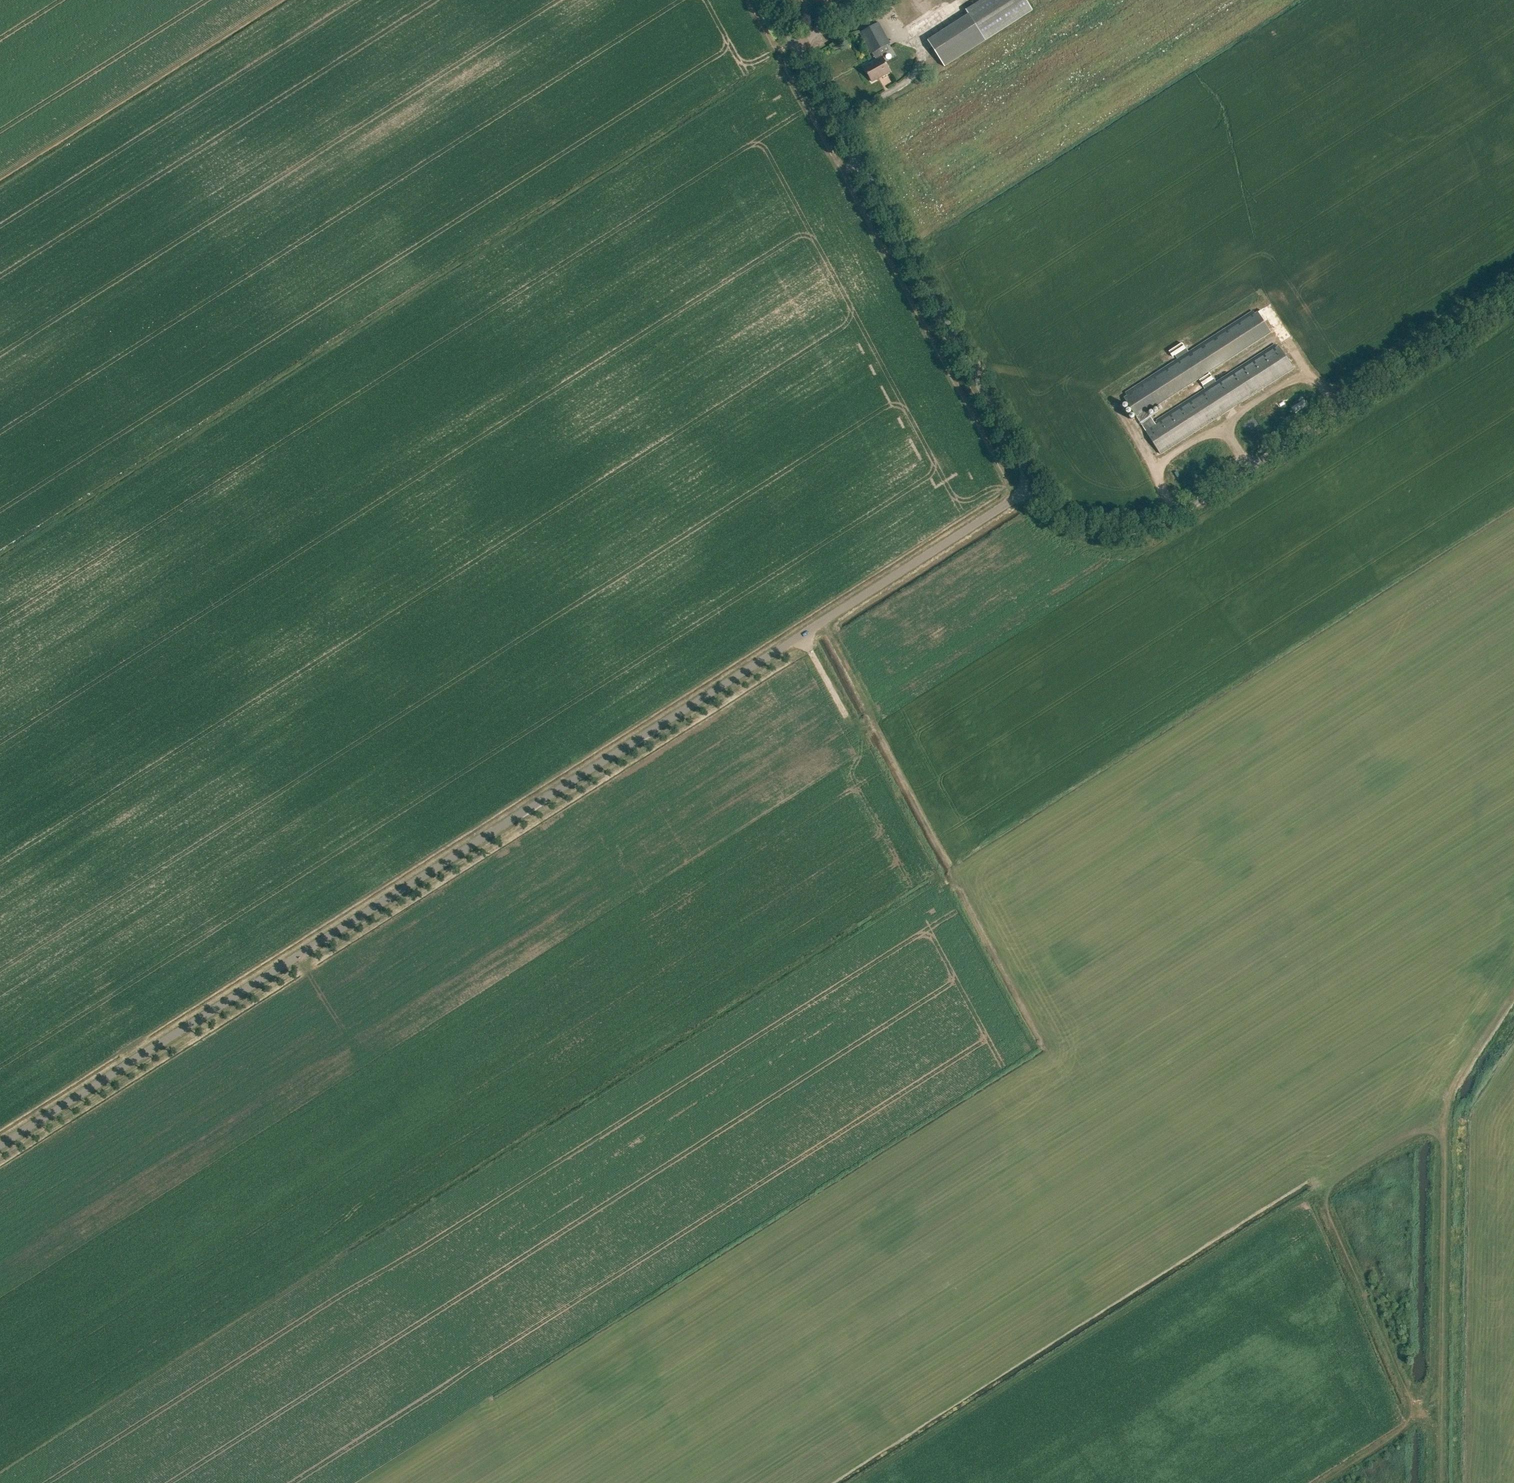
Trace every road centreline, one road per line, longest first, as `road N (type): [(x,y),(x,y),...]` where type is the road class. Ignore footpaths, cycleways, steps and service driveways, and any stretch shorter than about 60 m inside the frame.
road 1 (unclassified): [(0,1145),(1034,486)]
road 2 (unclassified): [(1034,486),(1060,514),(1087,527),(1137,530),(1170,518),(1513,298)]
road 3 (unclassified): [(1034,486),(772,0)]

